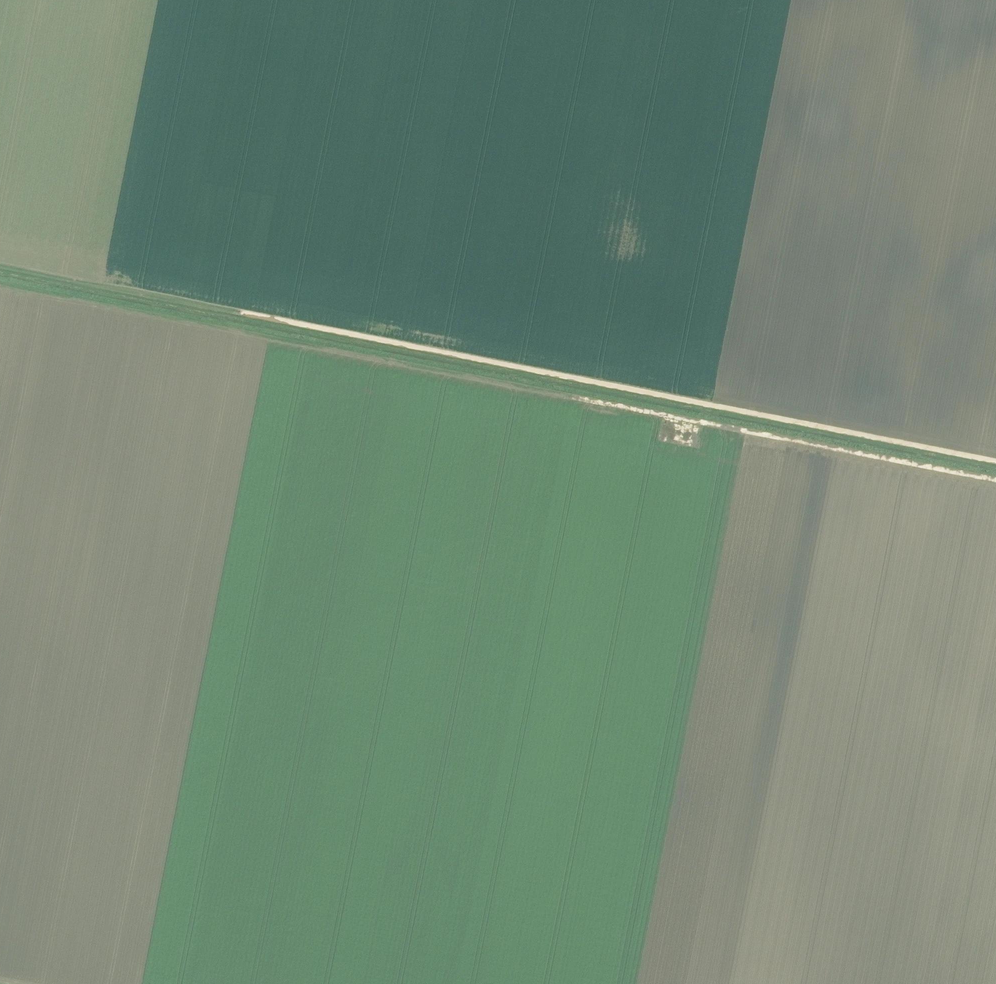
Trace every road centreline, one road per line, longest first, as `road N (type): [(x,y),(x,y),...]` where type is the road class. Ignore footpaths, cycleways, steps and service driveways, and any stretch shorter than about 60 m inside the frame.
road 1 (track): [(995,463),(118,293)]

